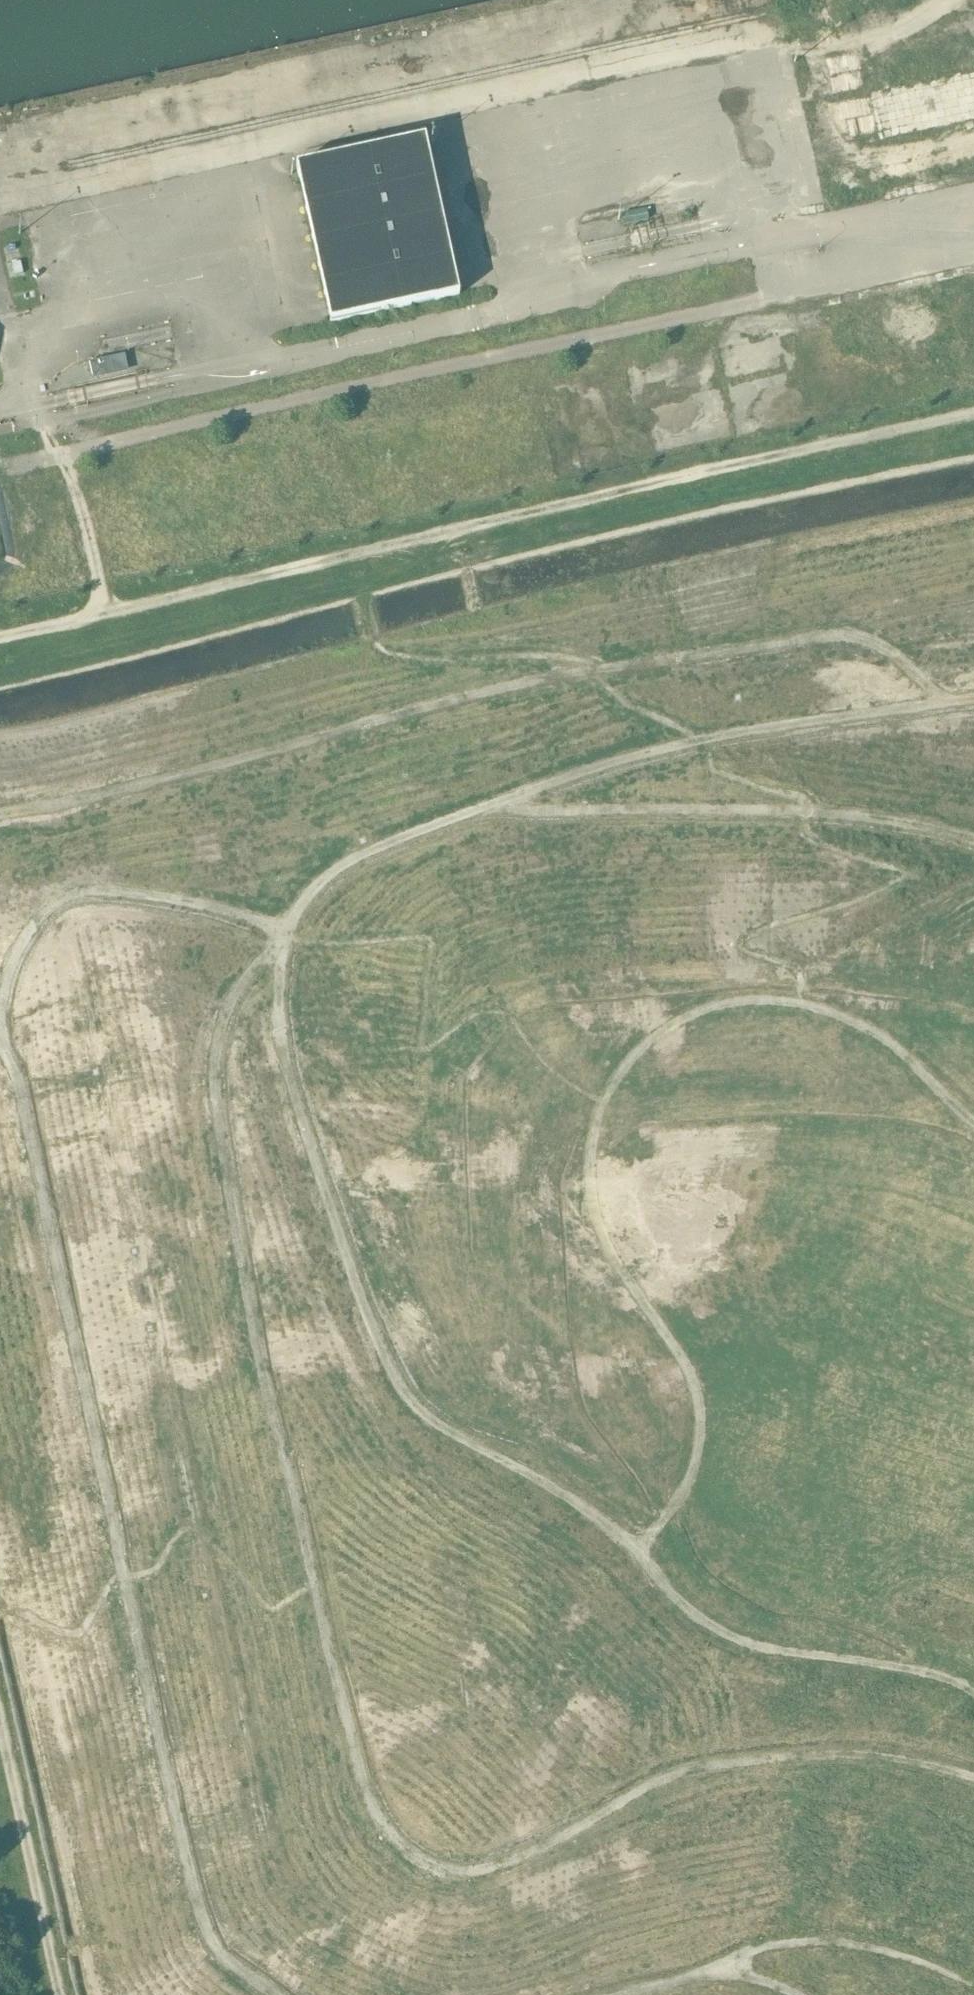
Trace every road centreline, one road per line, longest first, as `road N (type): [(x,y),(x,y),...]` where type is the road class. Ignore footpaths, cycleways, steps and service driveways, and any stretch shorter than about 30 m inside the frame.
road 1 (track): [(973,702),(702,738),(622,757),(360,853),(323,880),(252,977),(228,1023),(212,1084),(311,1587),(359,1771),(383,1829),(423,1864),(469,1873),(518,1861),(679,1773),(729,1762),(829,1750),(973,1777)]
road 2 (track): [(282,938),(238,918),(94,895),(60,904),(21,947),(2,1002),(3,1044),(17,1077),(202,1924),(227,1961),(272,1994)]
road 3 (track): [(282,938),(281,1008),(296,1084),(375,1332),(414,1407),(638,1545),(701,1613),(767,1652),(877,1667),(973,1697)]
road 4 (track): [(0,816),(595,670),(804,638),(846,635),(879,644),(949,706)]
road 5 (track): [(973,1124),(885,1033),(796,1000),(756,996),(707,1007),(668,1023),(640,1048),(605,1100),(591,1149),(593,1207),(605,1244),(669,1342),(697,1404),(702,1439),(692,1478),(638,1545)]
road 6 (track): [(502,804),(869,814),(973,841)]
road 7 (track): [(973,1984),(907,1956),(822,1939),(747,1953),(730,1972)]
road 8 (track): [(636,1994),(730,1972),(795,1994)]

